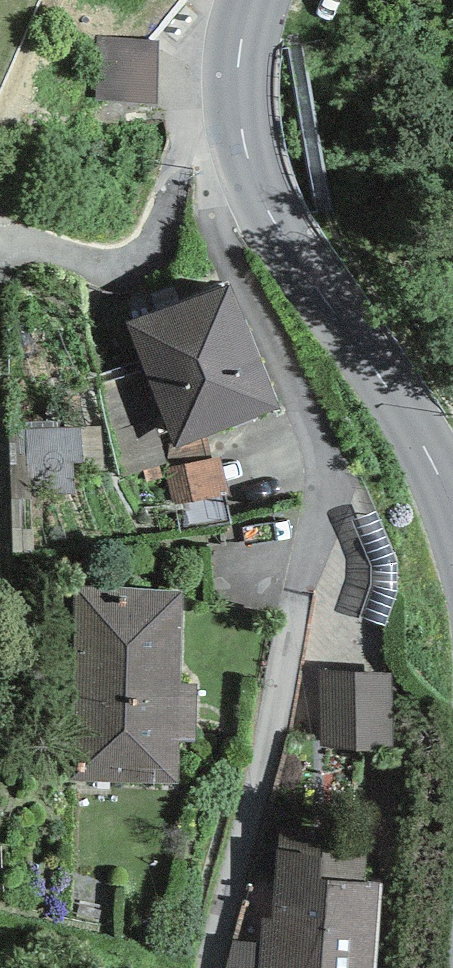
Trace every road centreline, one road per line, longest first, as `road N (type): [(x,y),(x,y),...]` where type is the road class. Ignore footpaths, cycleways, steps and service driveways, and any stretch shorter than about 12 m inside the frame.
road 1 (residential): [(241,114),(209,190),(214,217),(318,440),(327,481),(208,967)]
road 2 (secondary): [(452,511),(394,393),(272,207),(241,114)]

